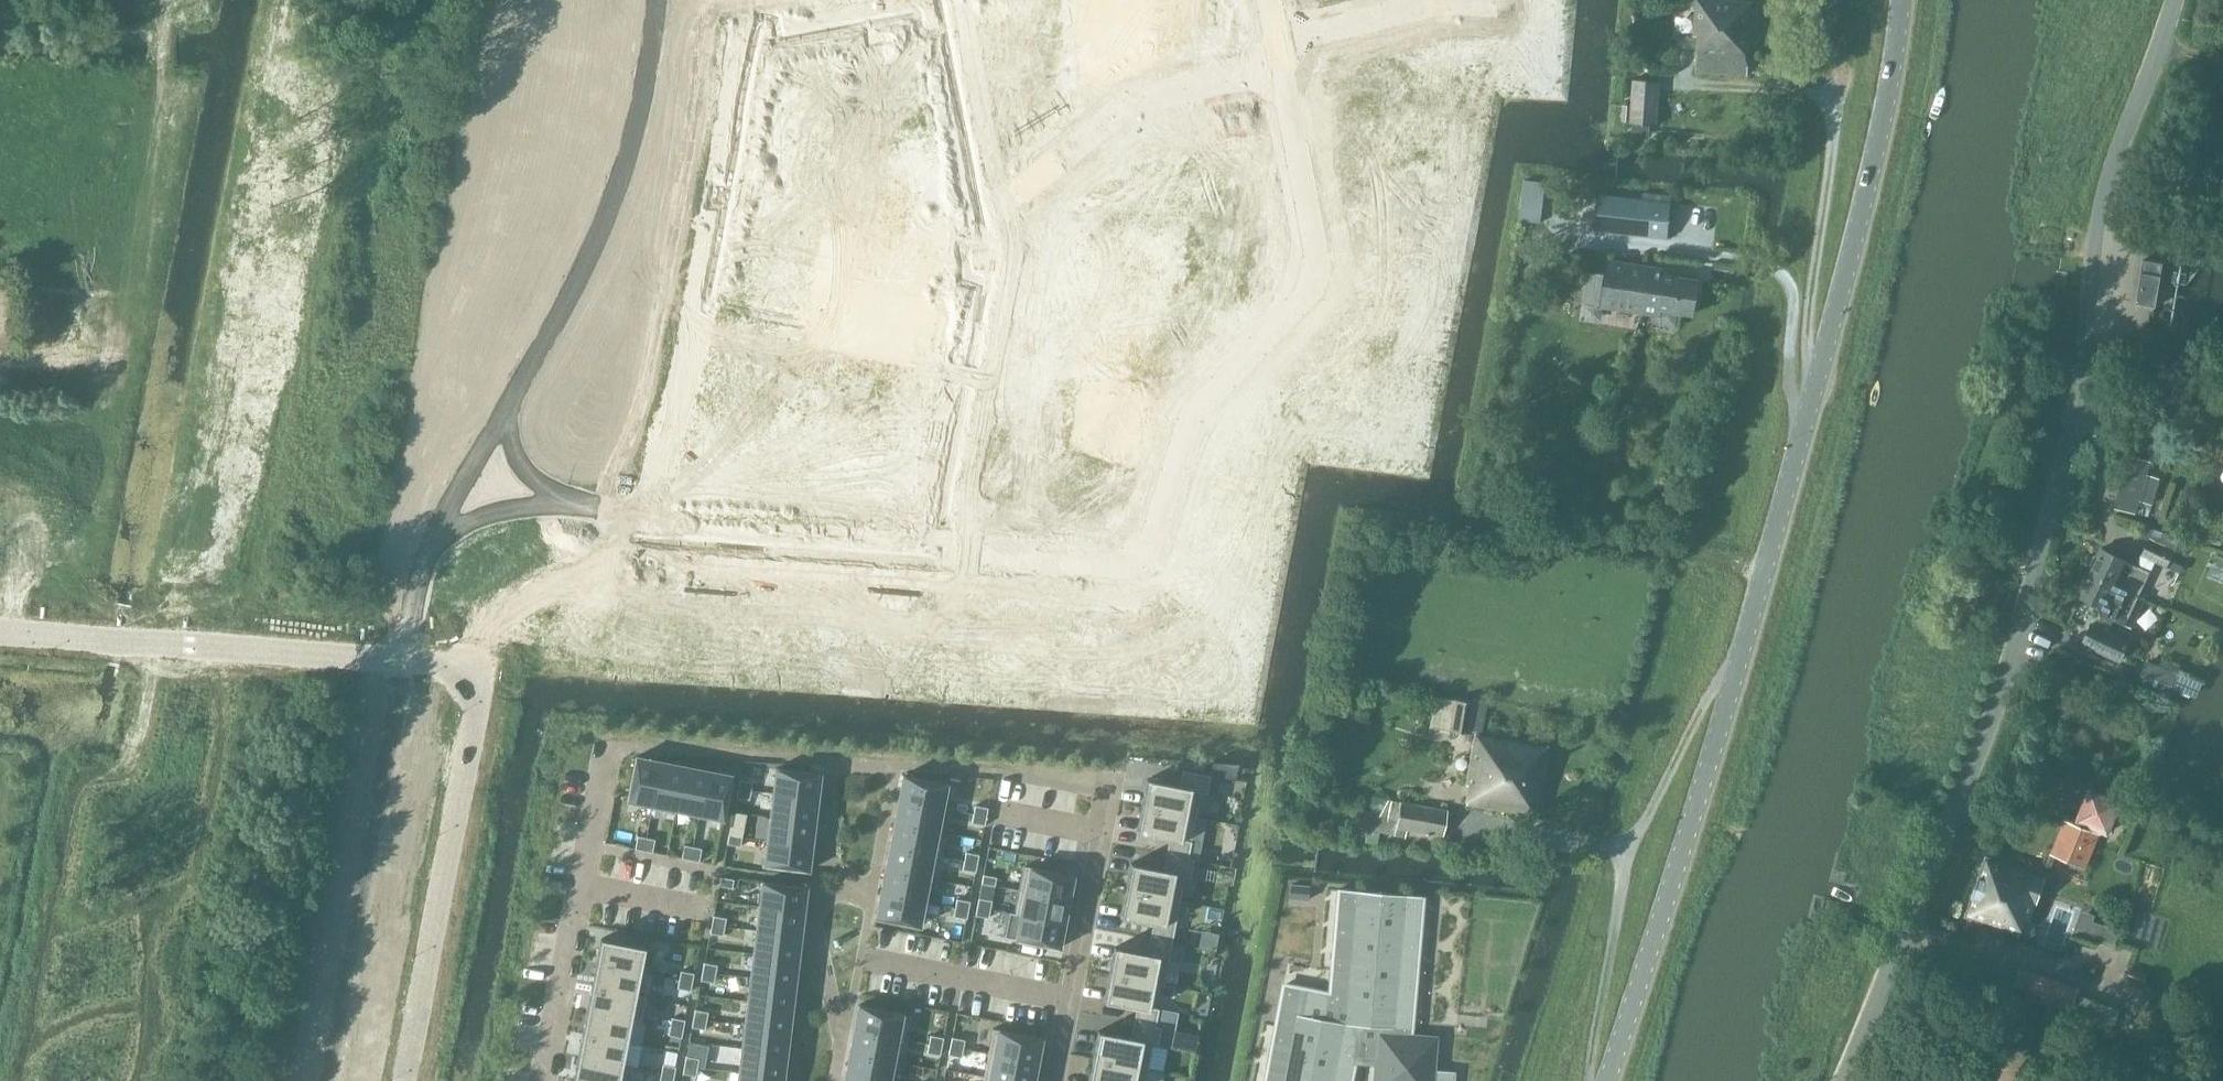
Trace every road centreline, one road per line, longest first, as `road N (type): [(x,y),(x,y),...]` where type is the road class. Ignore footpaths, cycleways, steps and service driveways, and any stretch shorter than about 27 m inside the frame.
road 1 (unclassified): [(1843,1080),(2025,626),(2078,411),(2103,197),(2175,0)]
road 2 (unclassified): [(1608,1080),(1768,571),(1886,125),(1906,0)]
road 3 (residential): [(1292,46),(1325,244),(1302,288),(1183,417),(1145,543),(1106,564),(952,550),(910,522)]
road 4 (residential): [(664,548),(659,474),(736,37),(928,5)]
road 5 (residential): [(910,522),(928,503),(983,213),(928,5)]
road 6 (residential): [(0,632),(465,663)]
road 7 (residential): [(465,663),(488,665),(403,1080)]
road 8 (residential): [(545,1080),(612,741)]
road 9 (residential): [(1117,775),(1056,1080)]
road 10 (track): [(1483,535),(1768,571)]
road 11 (residential): [(664,548),(735,531),(847,537),(910,522)]
road 12 (residential): [(465,663),(494,631),(577,576),(664,548)]
road 13 (residential): [(1468,1),(1370,17),(1292,46)]
road 14 (track): [(1836,123),(1848,0)]

